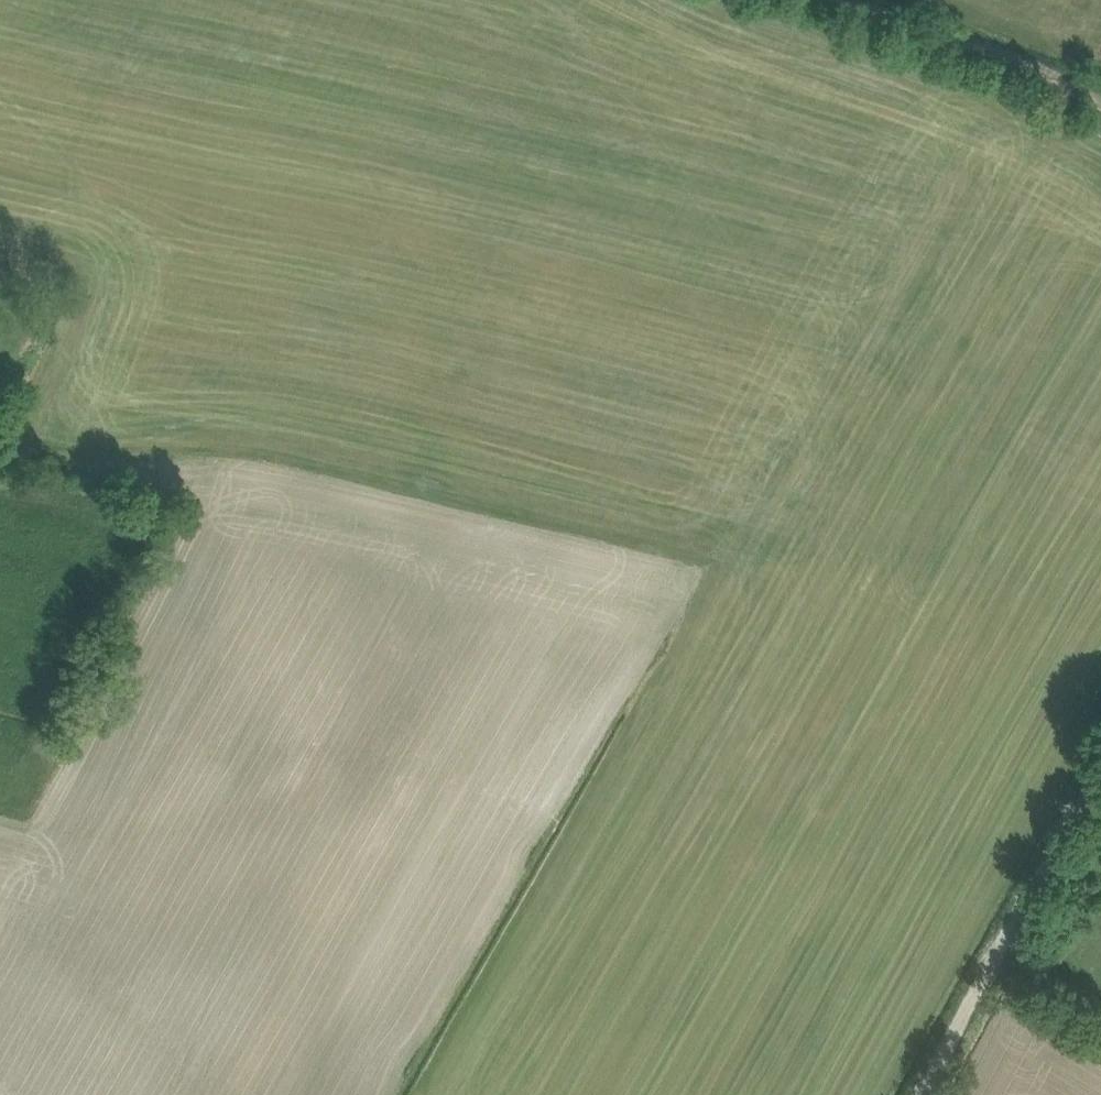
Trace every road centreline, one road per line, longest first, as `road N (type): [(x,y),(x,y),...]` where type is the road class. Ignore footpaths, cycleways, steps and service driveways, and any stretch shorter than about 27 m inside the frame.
road 1 (track): [(918,1094),(1100,774)]
road 2 (track): [(1100,104),(840,0)]

